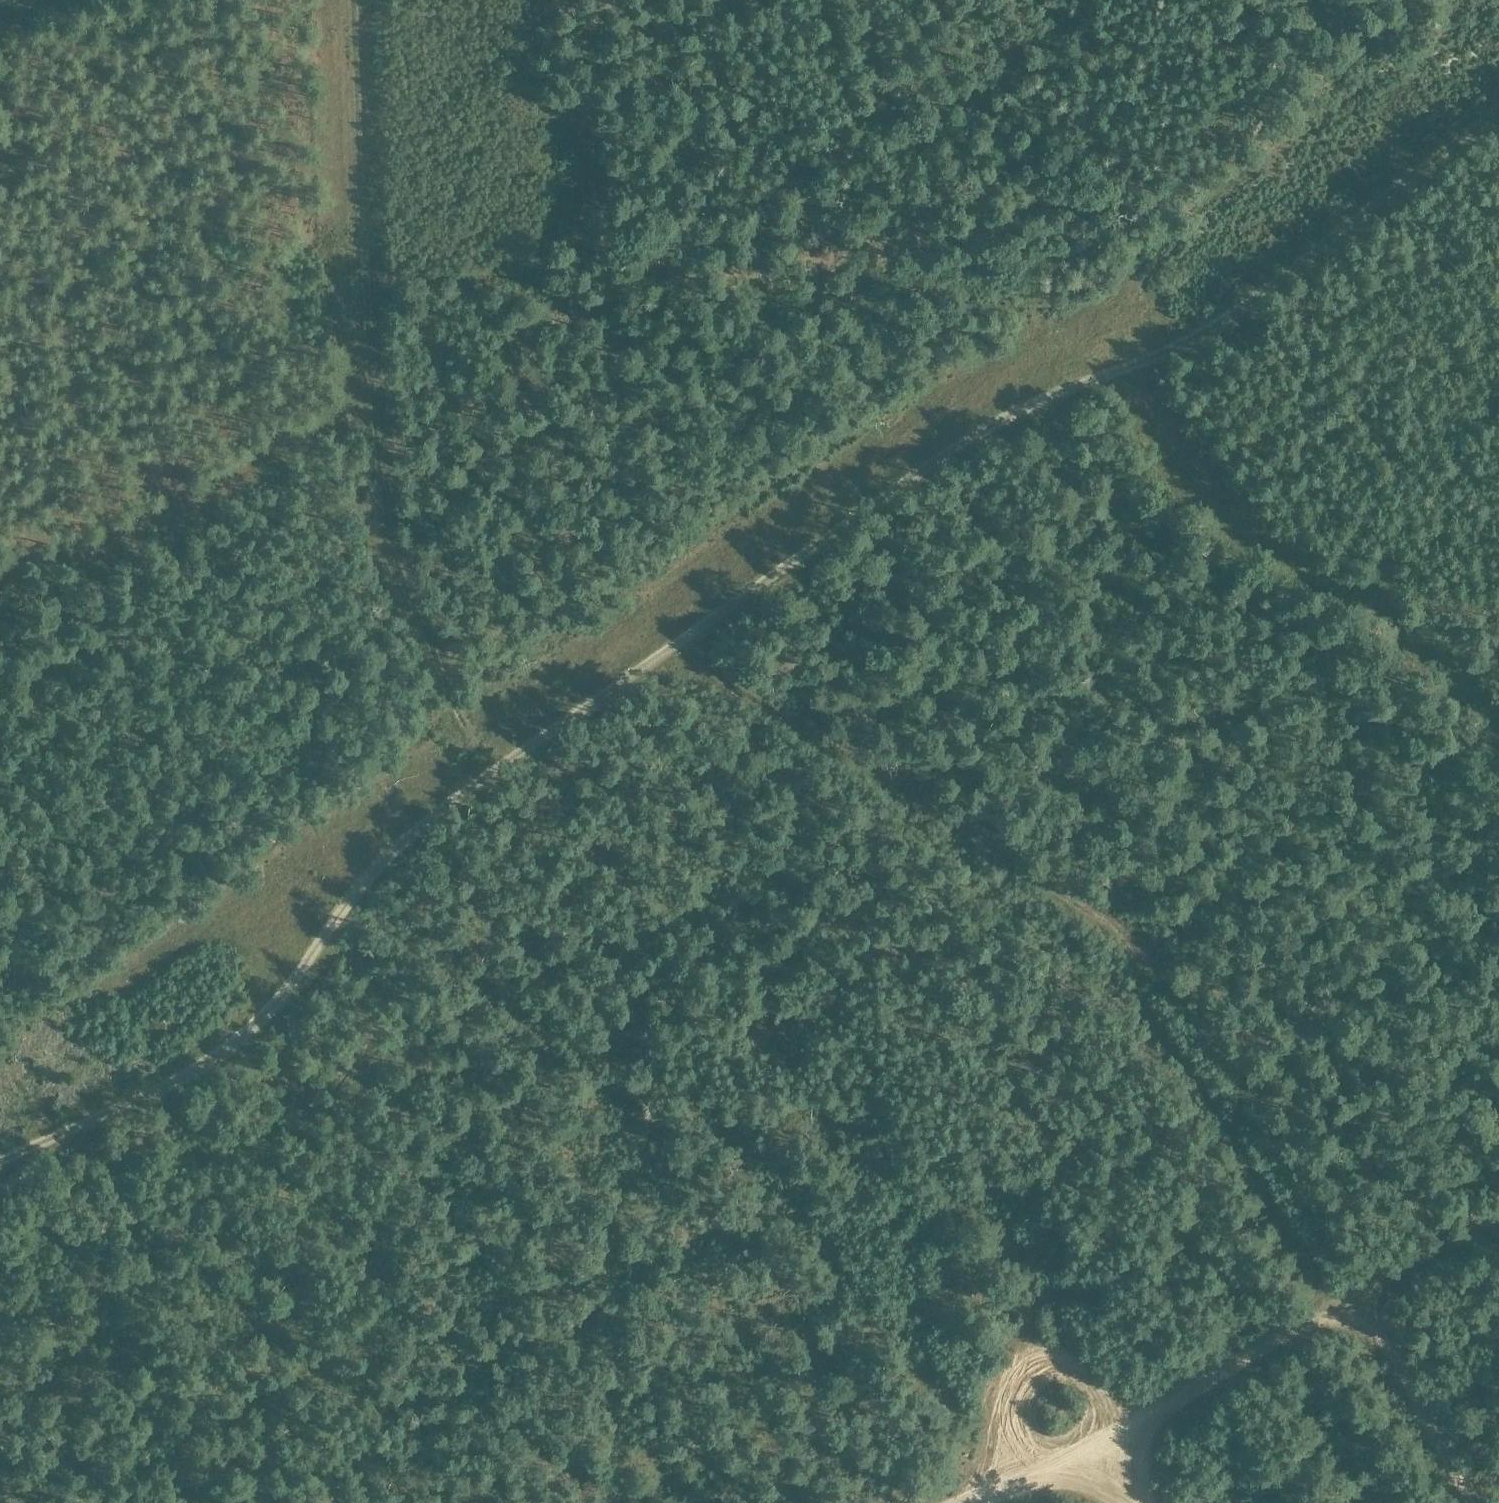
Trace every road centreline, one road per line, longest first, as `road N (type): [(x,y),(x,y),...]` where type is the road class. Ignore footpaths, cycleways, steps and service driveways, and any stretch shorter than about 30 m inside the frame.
road 1 (unclassified): [(0,1155),(171,1083),(232,1048),(282,993),(382,847),(474,769),(931,479),(1181,366),(1498,133)]

